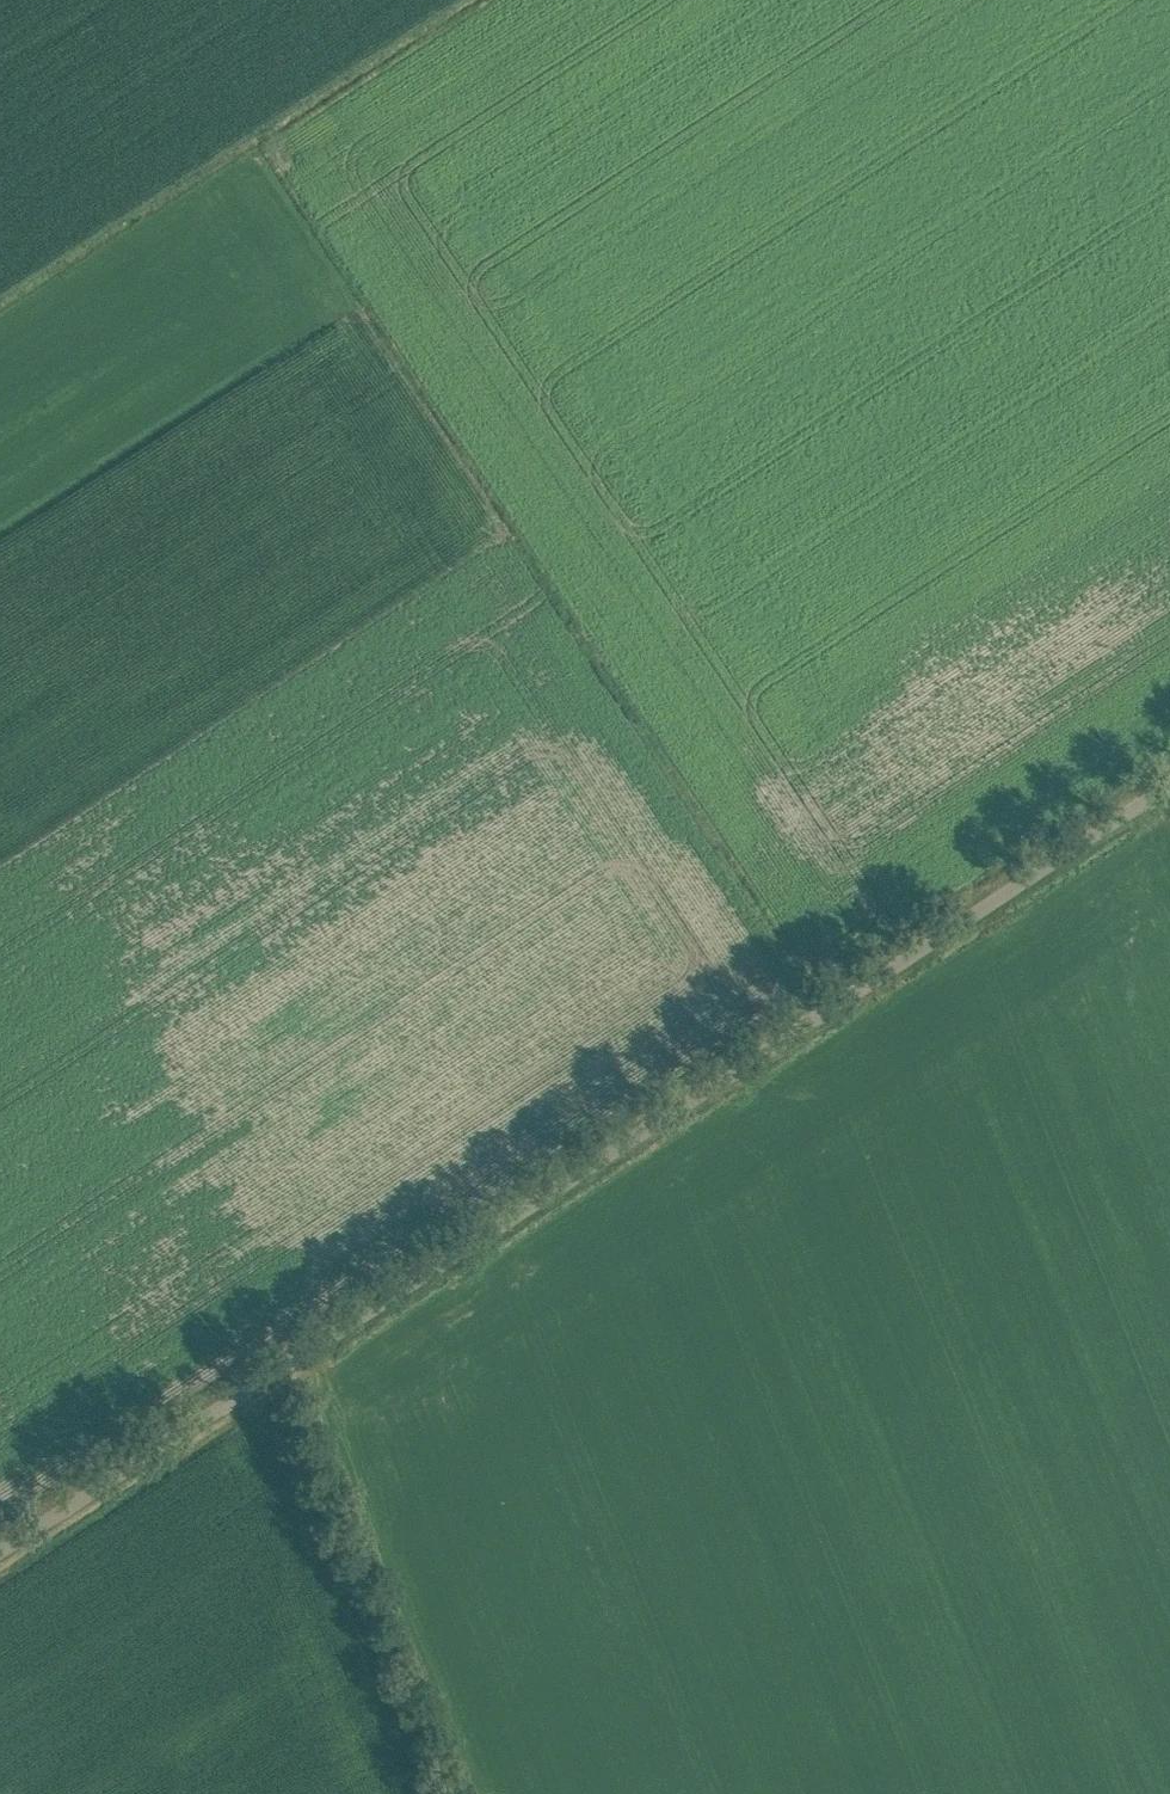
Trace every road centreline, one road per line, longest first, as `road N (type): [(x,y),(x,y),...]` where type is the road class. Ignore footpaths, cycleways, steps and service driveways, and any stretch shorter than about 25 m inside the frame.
road 1 (unclassified): [(0,1554),(1169,786)]

